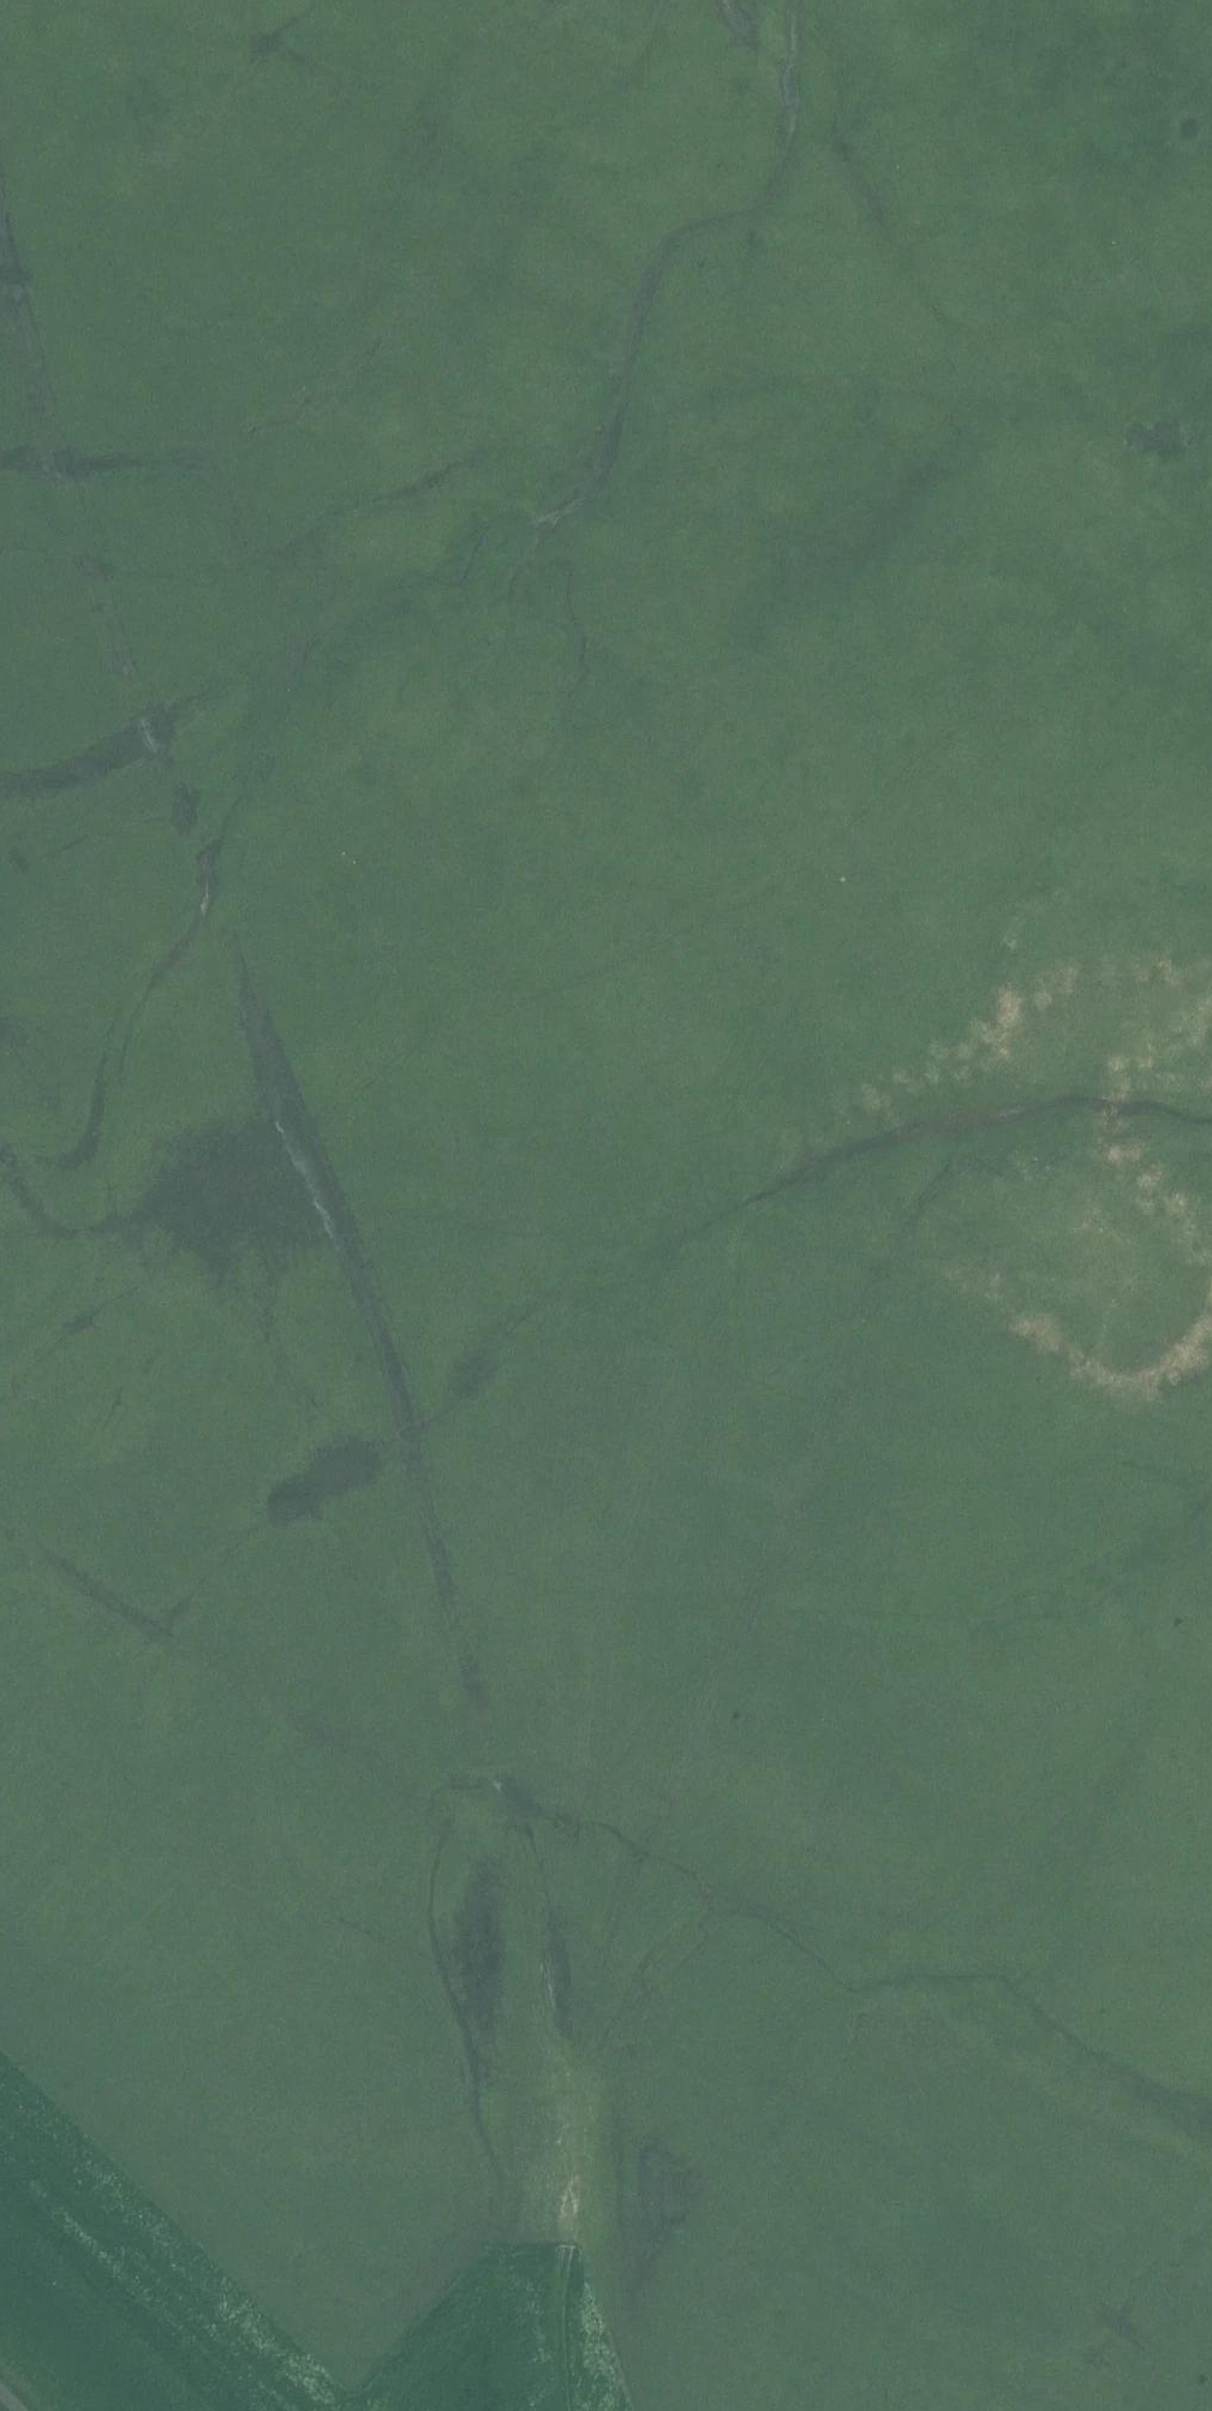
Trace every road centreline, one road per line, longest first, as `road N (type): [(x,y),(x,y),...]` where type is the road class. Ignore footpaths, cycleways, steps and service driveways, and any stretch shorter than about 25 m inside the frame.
road 1 (track): [(0,2240),(178,2410)]

